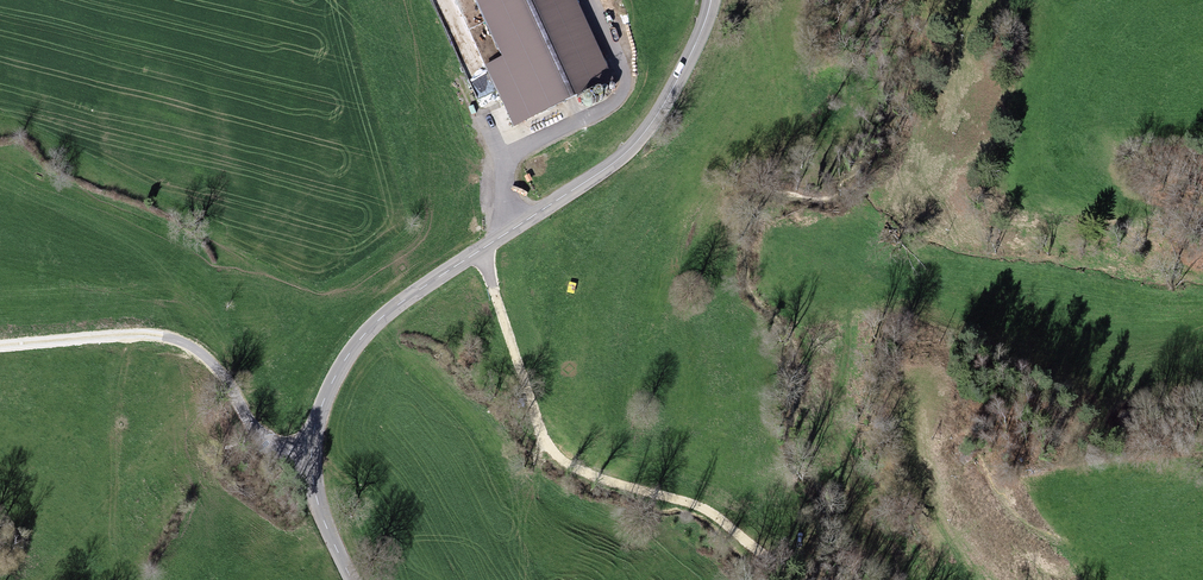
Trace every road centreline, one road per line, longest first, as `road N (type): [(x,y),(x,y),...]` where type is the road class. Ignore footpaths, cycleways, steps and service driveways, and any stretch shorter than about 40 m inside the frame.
road 1 (secondary): [(711,0),(676,82),(627,152),(390,310),(342,364),(316,424),(311,464),(322,515),(352,579)]
road 2 (track): [(483,248),(552,451),(593,476),(709,511),(806,579)]
road 3 (track): [(311,464),(262,440),(218,369),(181,342),(130,334),(0,346)]

